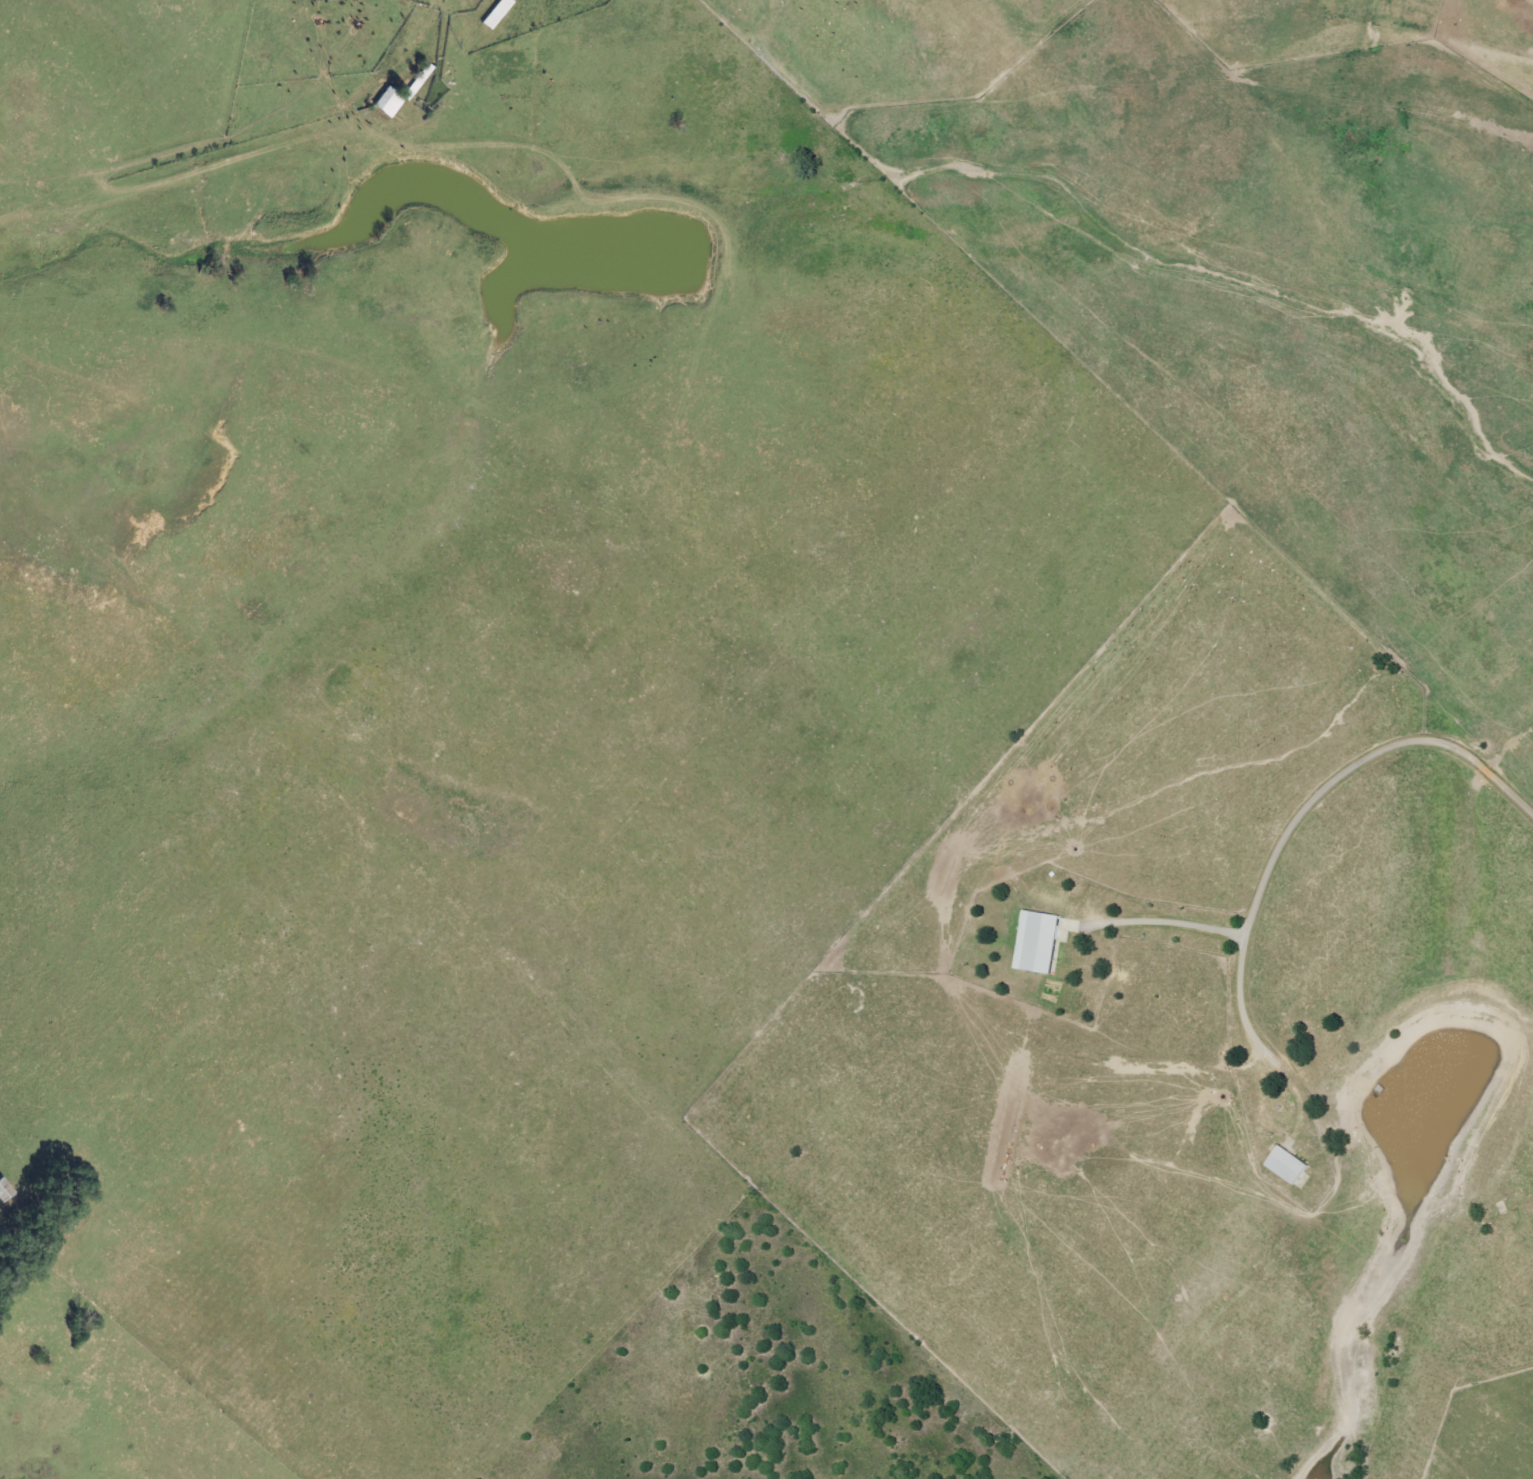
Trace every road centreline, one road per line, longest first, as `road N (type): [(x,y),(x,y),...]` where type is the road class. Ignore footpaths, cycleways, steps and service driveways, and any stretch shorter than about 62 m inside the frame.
road 1 (residential): [(1532,808),(1452,742),(1406,744),(1318,802),(1276,858),(1248,932),(1242,996),(1268,1050)]

